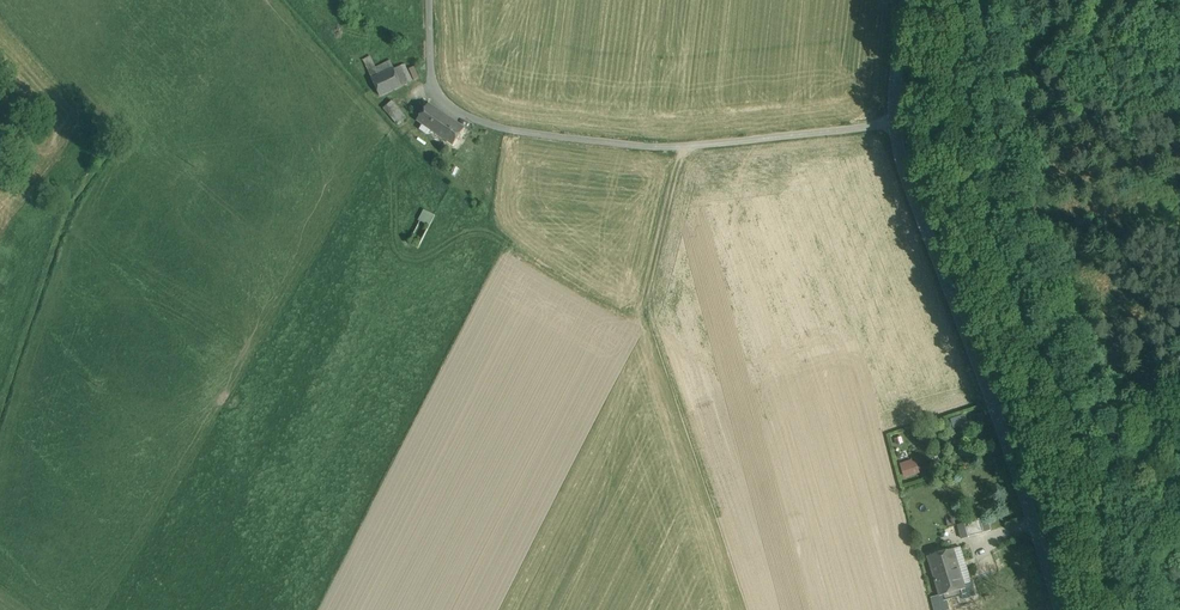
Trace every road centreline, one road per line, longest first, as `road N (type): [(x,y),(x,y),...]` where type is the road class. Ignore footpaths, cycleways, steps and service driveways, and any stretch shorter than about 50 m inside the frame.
road 1 (residential): [(432,0),(439,96),(507,129),(684,147),(892,122)]
road 2 (tertiary): [(1059,609),(892,122)]
road 3 (track): [(684,147),(644,307),(466,292)]
road 4 (track): [(895,90),(967,75),(1118,0)]
road 5 (tertiary): [(892,122),(906,0)]

